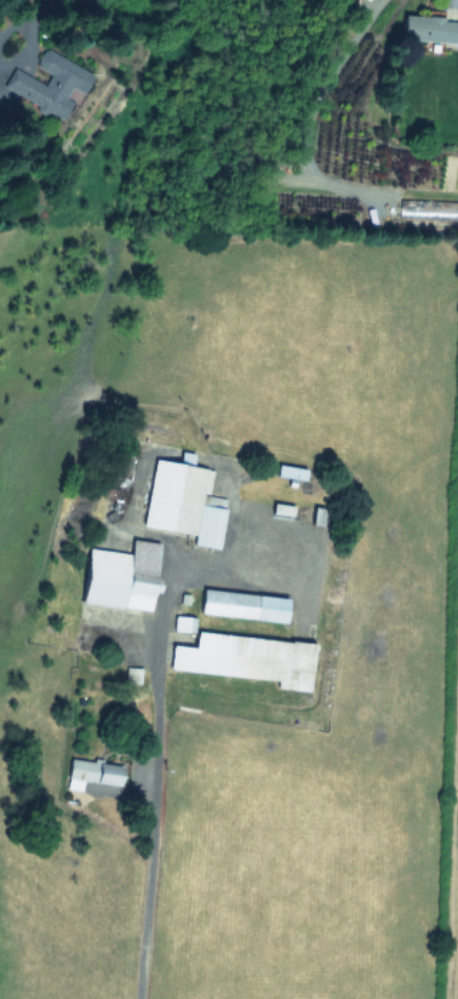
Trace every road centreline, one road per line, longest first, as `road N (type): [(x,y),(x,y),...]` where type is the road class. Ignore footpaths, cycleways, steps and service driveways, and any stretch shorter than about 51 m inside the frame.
road 1 (residential): [(153,801),(139,998)]

